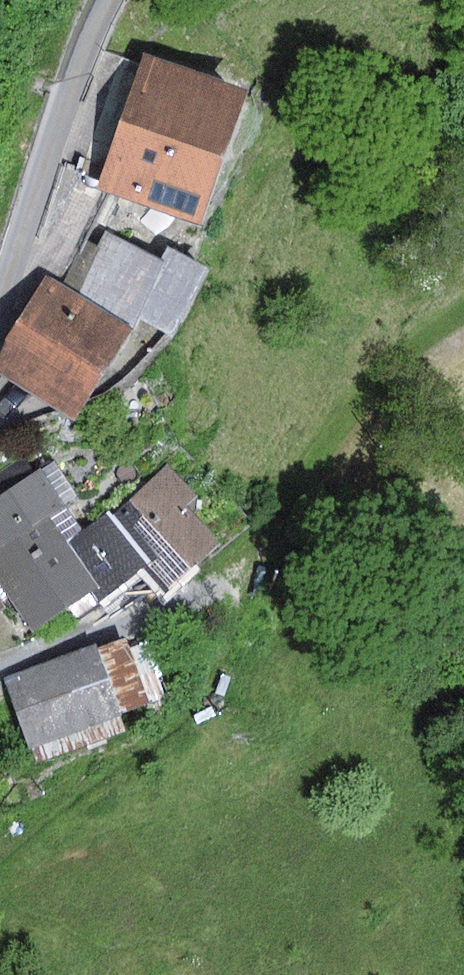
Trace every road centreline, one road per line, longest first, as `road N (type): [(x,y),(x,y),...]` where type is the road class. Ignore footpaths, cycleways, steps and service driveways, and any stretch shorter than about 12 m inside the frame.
road 1 (track): [(46,649),(170,613),(229,584),(238,602),(224,655),(176,727),(0,855)]
road 2 (track): [(229,584),(407,357),(463,316)]
road 3 (residential): [(0,308),(105,0)]

